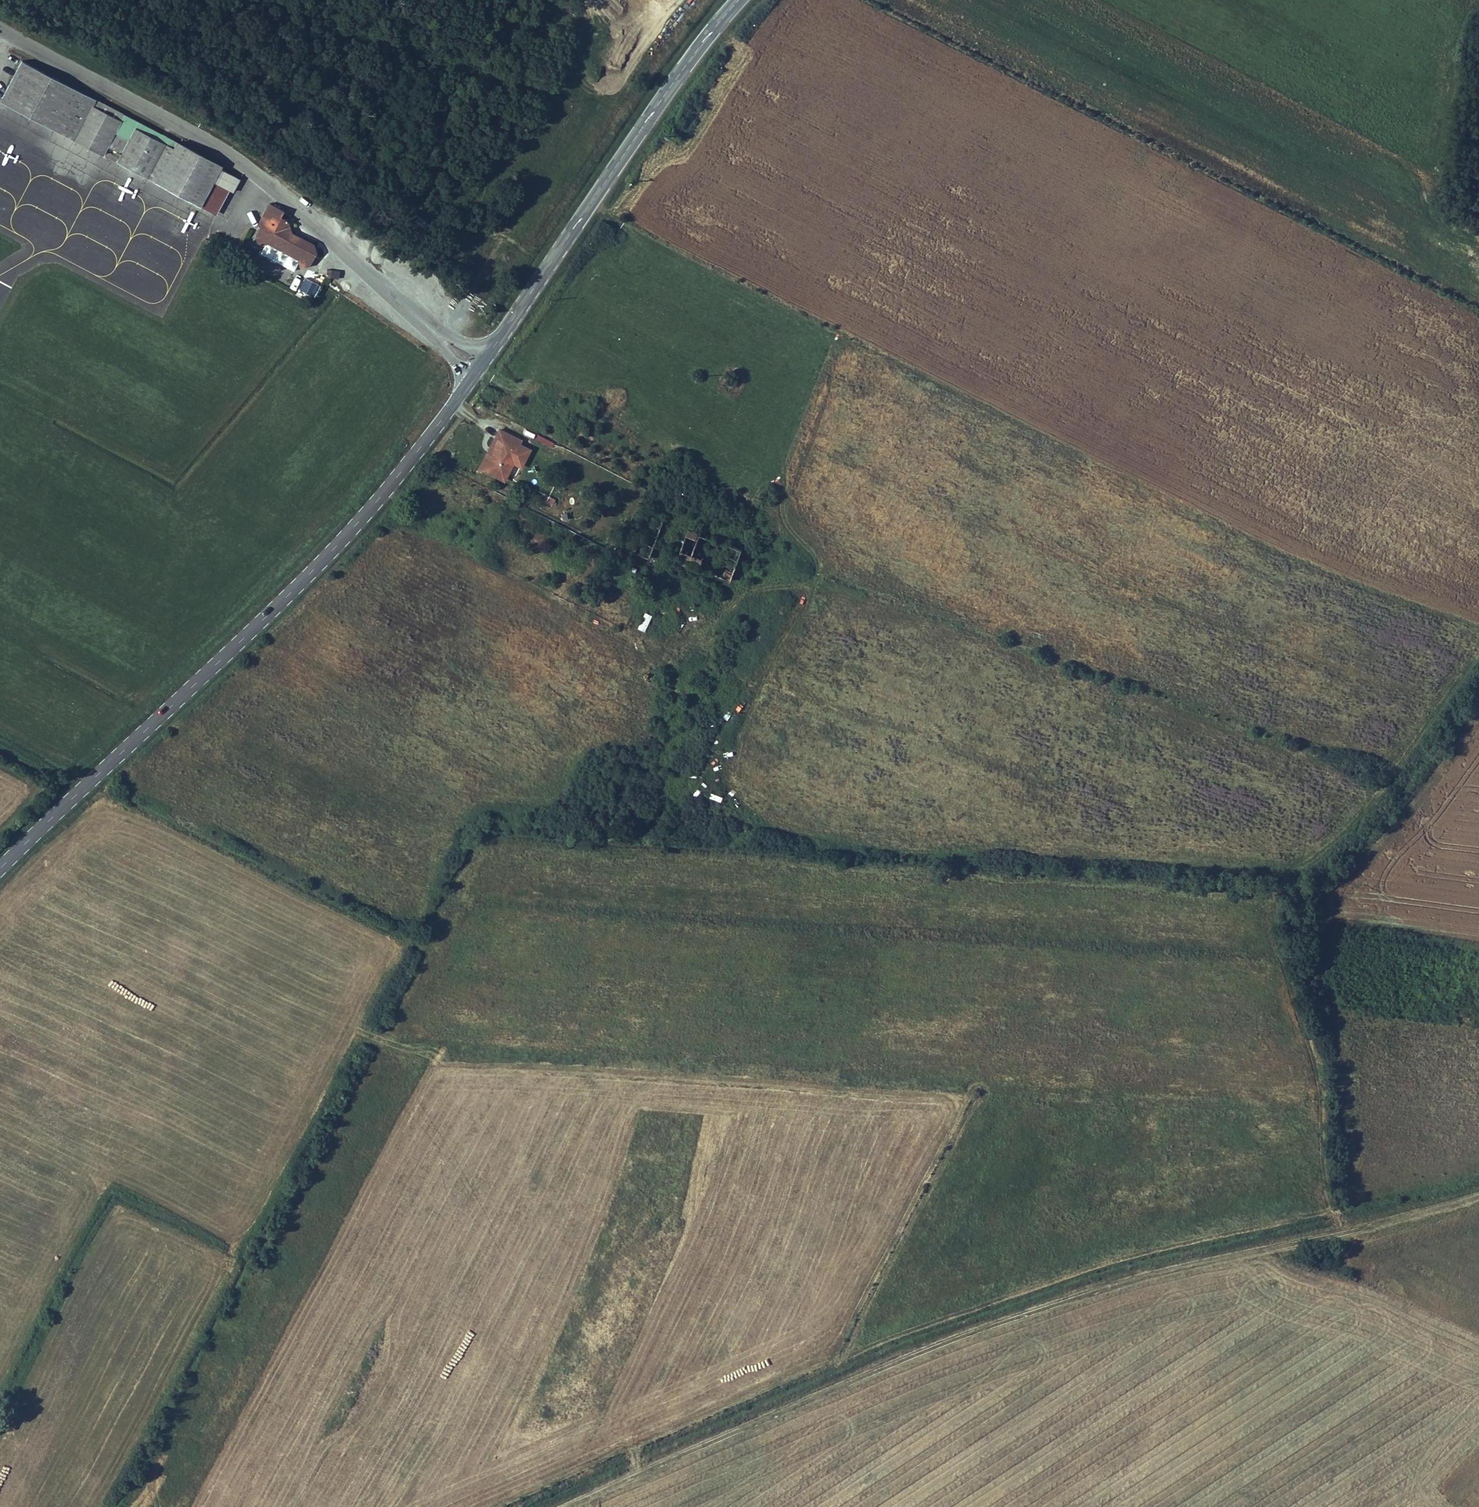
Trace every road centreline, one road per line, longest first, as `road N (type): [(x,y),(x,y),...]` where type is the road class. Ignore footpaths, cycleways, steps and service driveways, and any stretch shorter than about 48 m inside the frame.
road 1 (track): [(555,1506),(904,1356),(1113,1280),(1478,1193)]
road 2 (secondary): [(0,869),(339,543),(481,366)]
road 3 (tertiary): [(481,366),(235,155),(0,24)]
road 4 (secondary): [(481,366),(738,0)]

